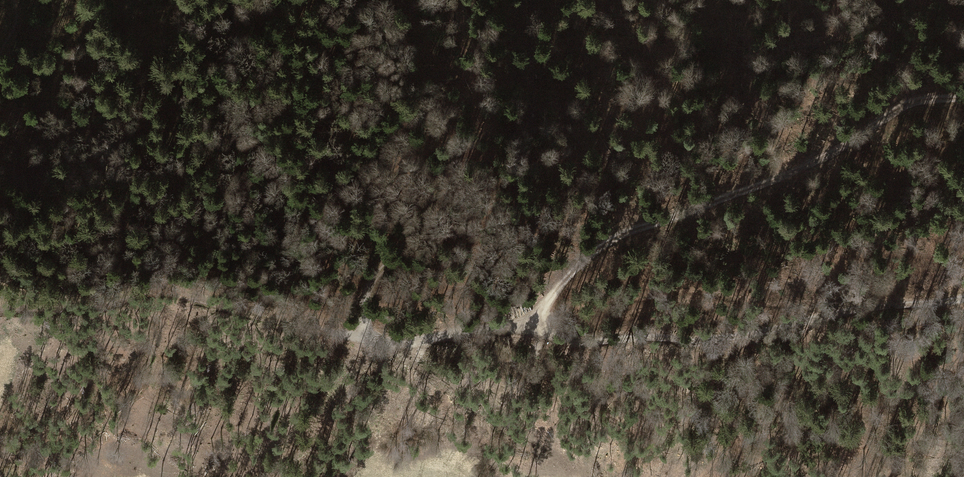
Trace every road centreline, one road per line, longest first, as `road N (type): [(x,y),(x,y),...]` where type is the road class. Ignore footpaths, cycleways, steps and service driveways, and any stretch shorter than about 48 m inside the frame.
road 1 (track): [(0,312),(84,314),(177,298),(393,348),(538,326)]
road 2 (track): [(963,96),(900,108),(787,168),(635,230),(591,256),(538,326)]
road 3 (track): [(538,326),(563,341),(691,341),(963,296)]

